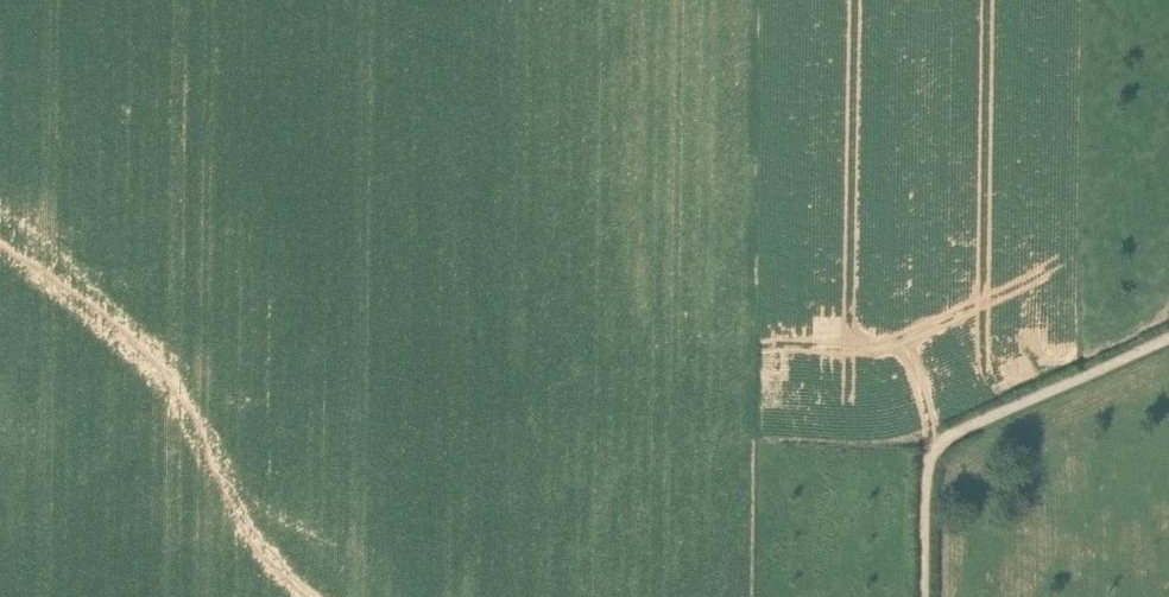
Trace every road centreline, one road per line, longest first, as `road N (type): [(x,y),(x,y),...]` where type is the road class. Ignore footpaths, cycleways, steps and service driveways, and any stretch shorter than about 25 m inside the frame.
road 1 (track): [(1168,336),(938,445),(925,475),(922,596)]

